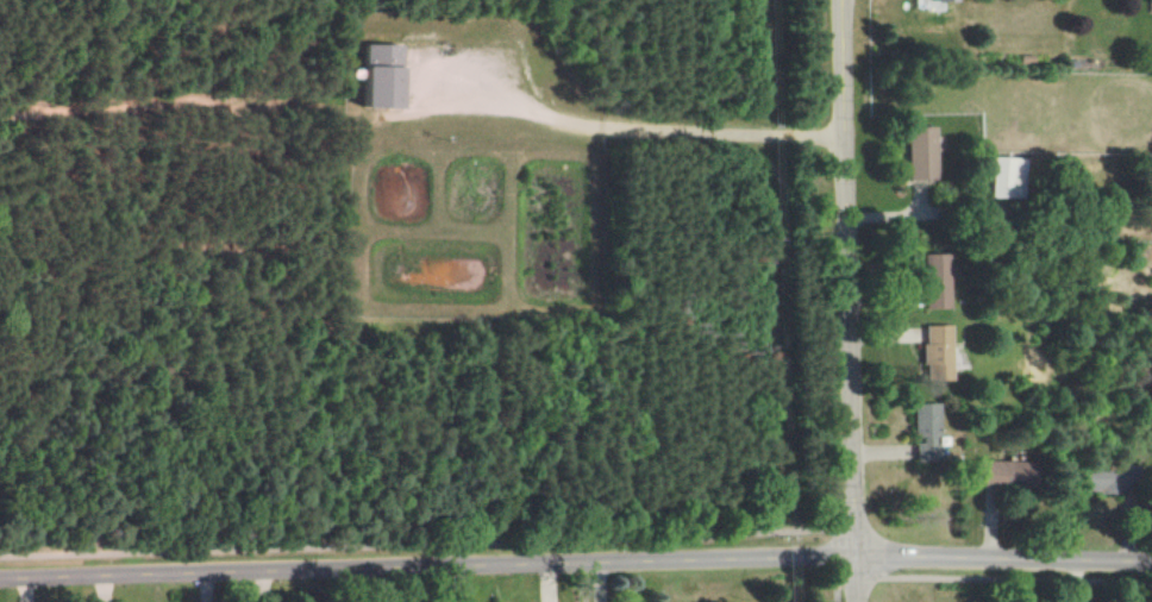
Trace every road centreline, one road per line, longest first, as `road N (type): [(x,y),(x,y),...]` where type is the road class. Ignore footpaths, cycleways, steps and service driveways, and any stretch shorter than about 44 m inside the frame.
road 1 (tertiary): [(1151,562),(832,557),(0,579)]
road 2 (residential): [(857,601),(842,0)]

